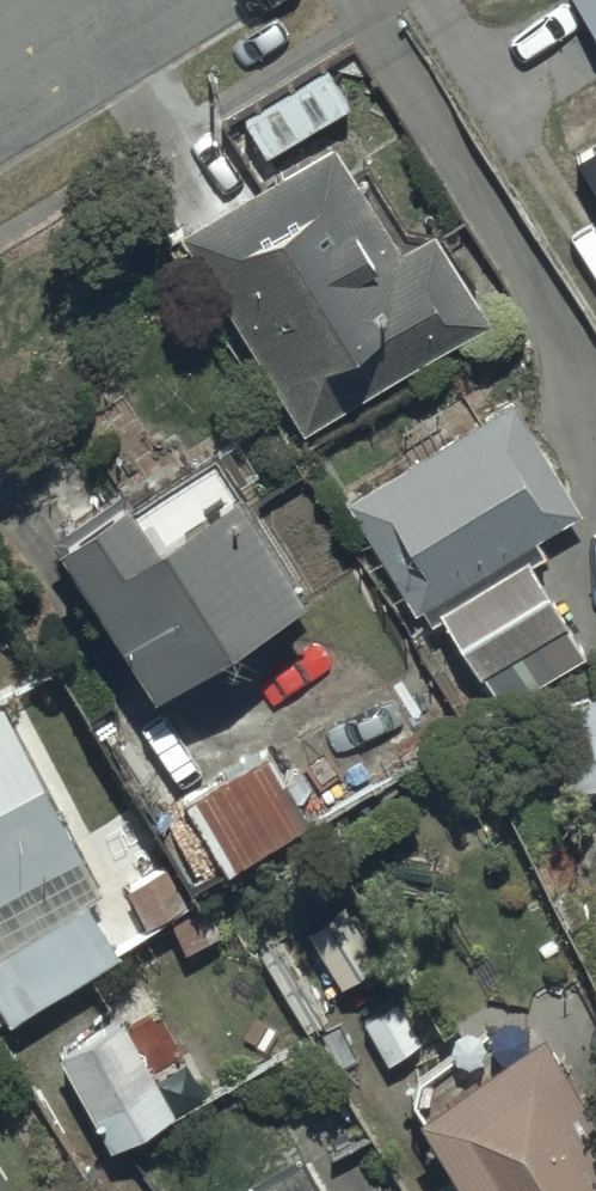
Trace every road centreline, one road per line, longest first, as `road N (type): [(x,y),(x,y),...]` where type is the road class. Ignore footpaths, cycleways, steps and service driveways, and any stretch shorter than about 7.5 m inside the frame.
road 1 (residential): [(0,70),(115,0)]

